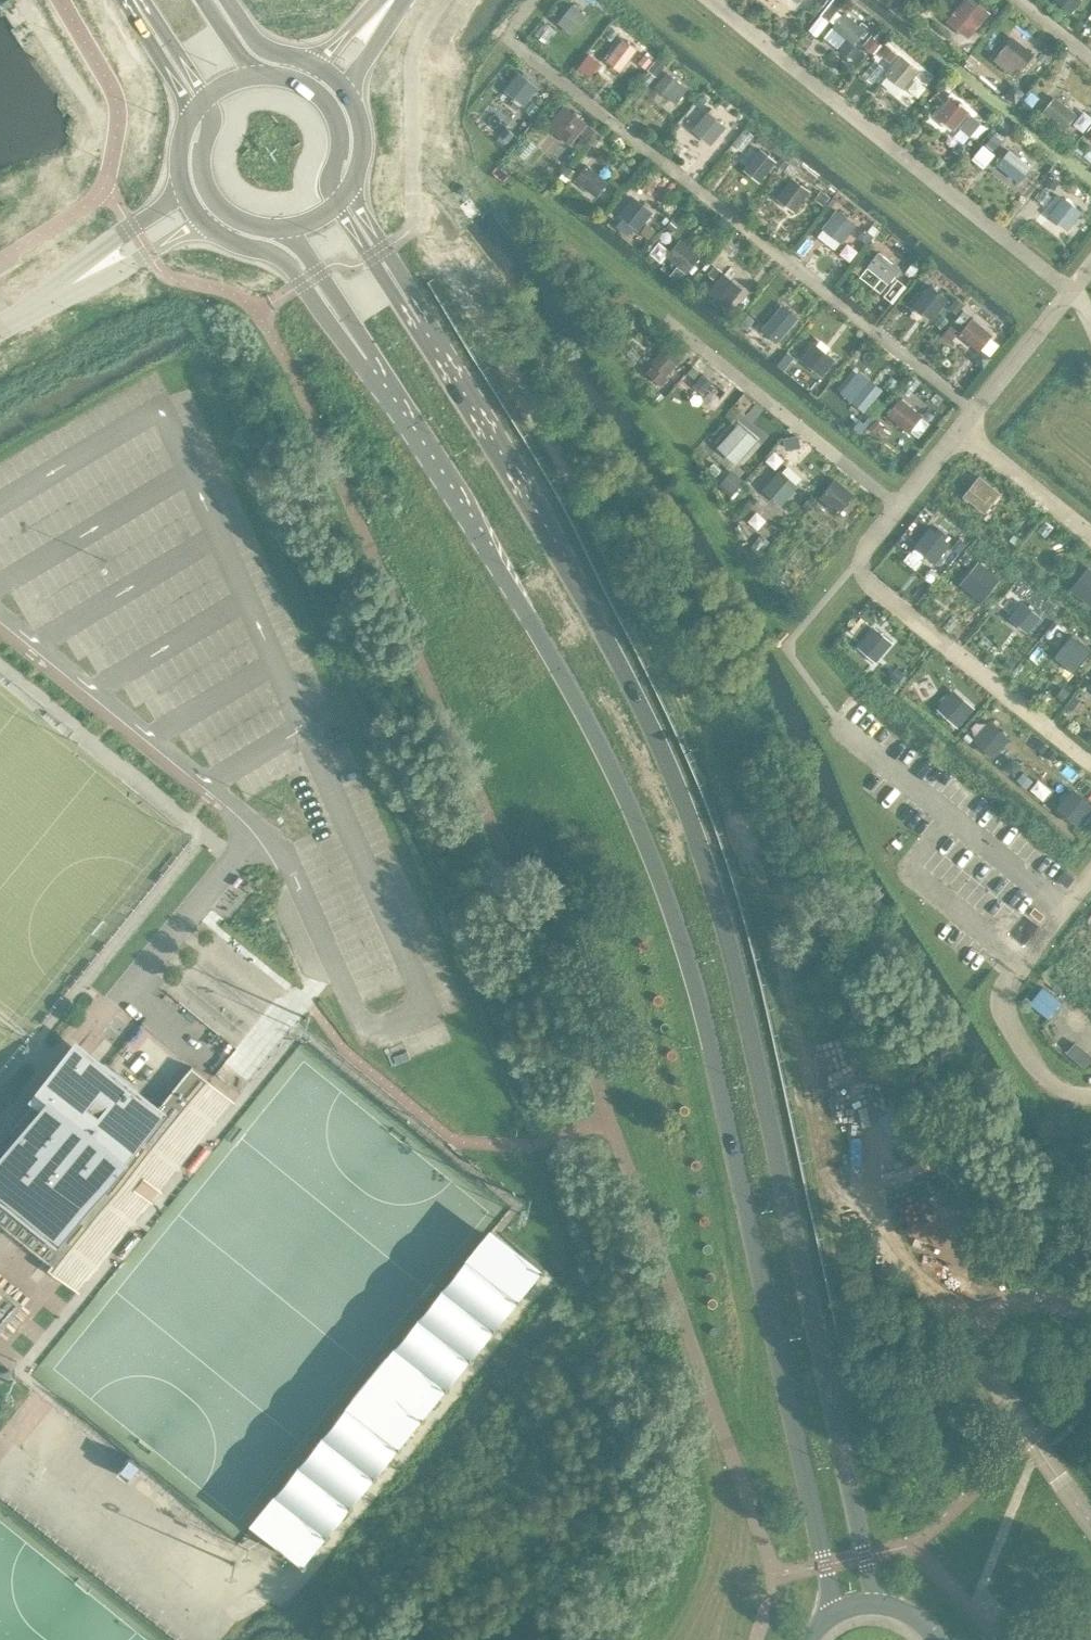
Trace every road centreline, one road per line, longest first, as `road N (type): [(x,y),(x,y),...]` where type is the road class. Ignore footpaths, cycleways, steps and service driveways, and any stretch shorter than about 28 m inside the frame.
road 1 (secondary): [(877,1603),(701,847),(606,631),(401,290)]
road 2 (secondary): [(339,321),(554,656),(652,860),(699,1002),(832,1613)]
road 3 (unclassified): [(1090,1514),(991,1380),(980,1346),(986,1316),(1009,1297),(1090,1305)]
road 4 (secondary): [(207,222),(280,257),(339,321)]
road 5 (secondary): [(337,204),(329,179),(337,118),(303,82)]
road 6 (secondary): [(135,0),(193,116)]
road 7 (unclassified): [(91,269),(133,264),(207,222)]
road 8 (unclassified): [(183,187),(116,233),(91,269)]
road 9 (secondary): [(137,0),(151,8),(207,101)]

